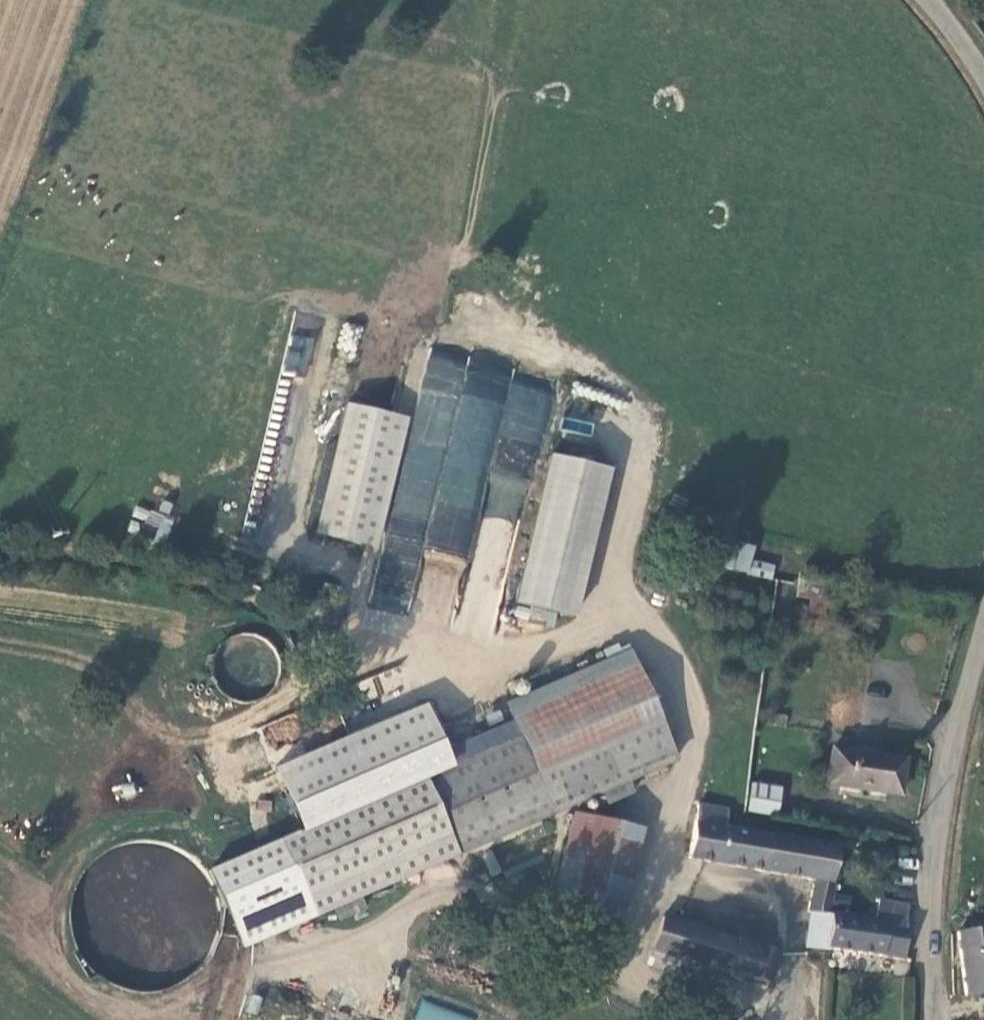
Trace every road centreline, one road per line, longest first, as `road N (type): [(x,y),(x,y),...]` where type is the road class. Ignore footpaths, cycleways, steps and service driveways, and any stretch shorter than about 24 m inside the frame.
road 1 (unclassified): [(929,1019),(932,875),(951,762),(983,636)]

